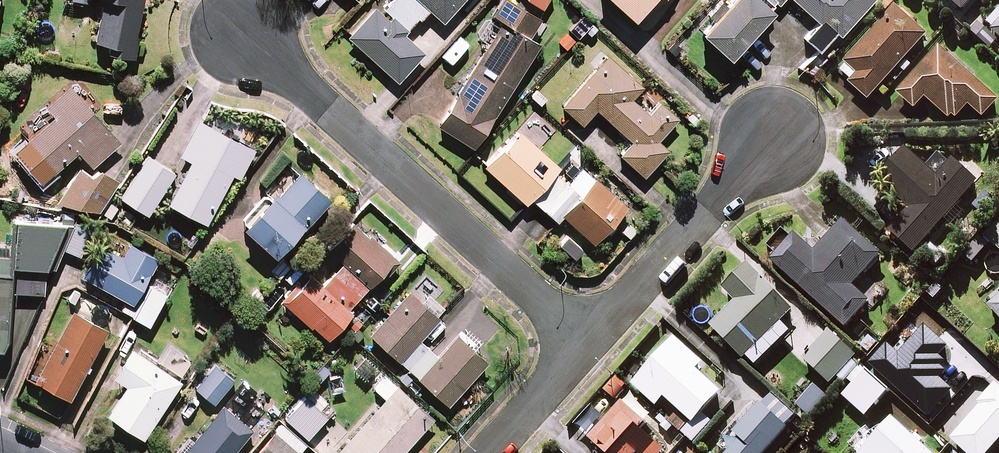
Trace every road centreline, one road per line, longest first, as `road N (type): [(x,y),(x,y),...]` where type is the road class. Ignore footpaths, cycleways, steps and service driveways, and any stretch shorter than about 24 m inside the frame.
road 1 (residential): [(245,33),(587,347)]
road 2 (residential): [(766,143),(587,347)]
road 3 (residential): [(587,347),(490,452)]

